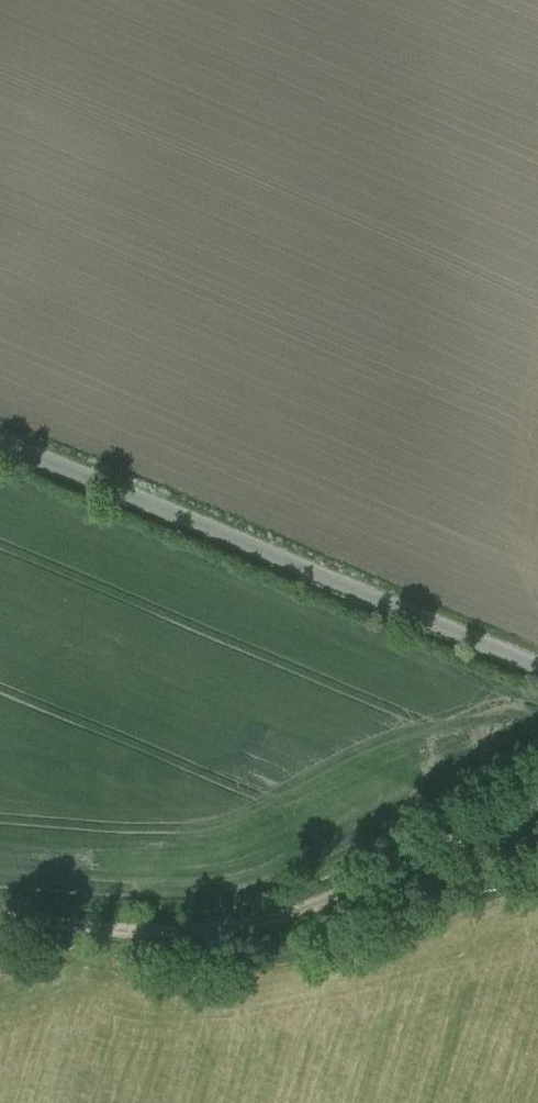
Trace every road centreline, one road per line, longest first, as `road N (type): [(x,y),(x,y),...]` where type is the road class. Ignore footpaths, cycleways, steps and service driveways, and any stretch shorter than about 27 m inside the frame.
road 1 (unclassified): [(537,669),(0,427)]
road 2 (track): [(537,793),(319,898),(252,921),(158,927),(0,917)]

